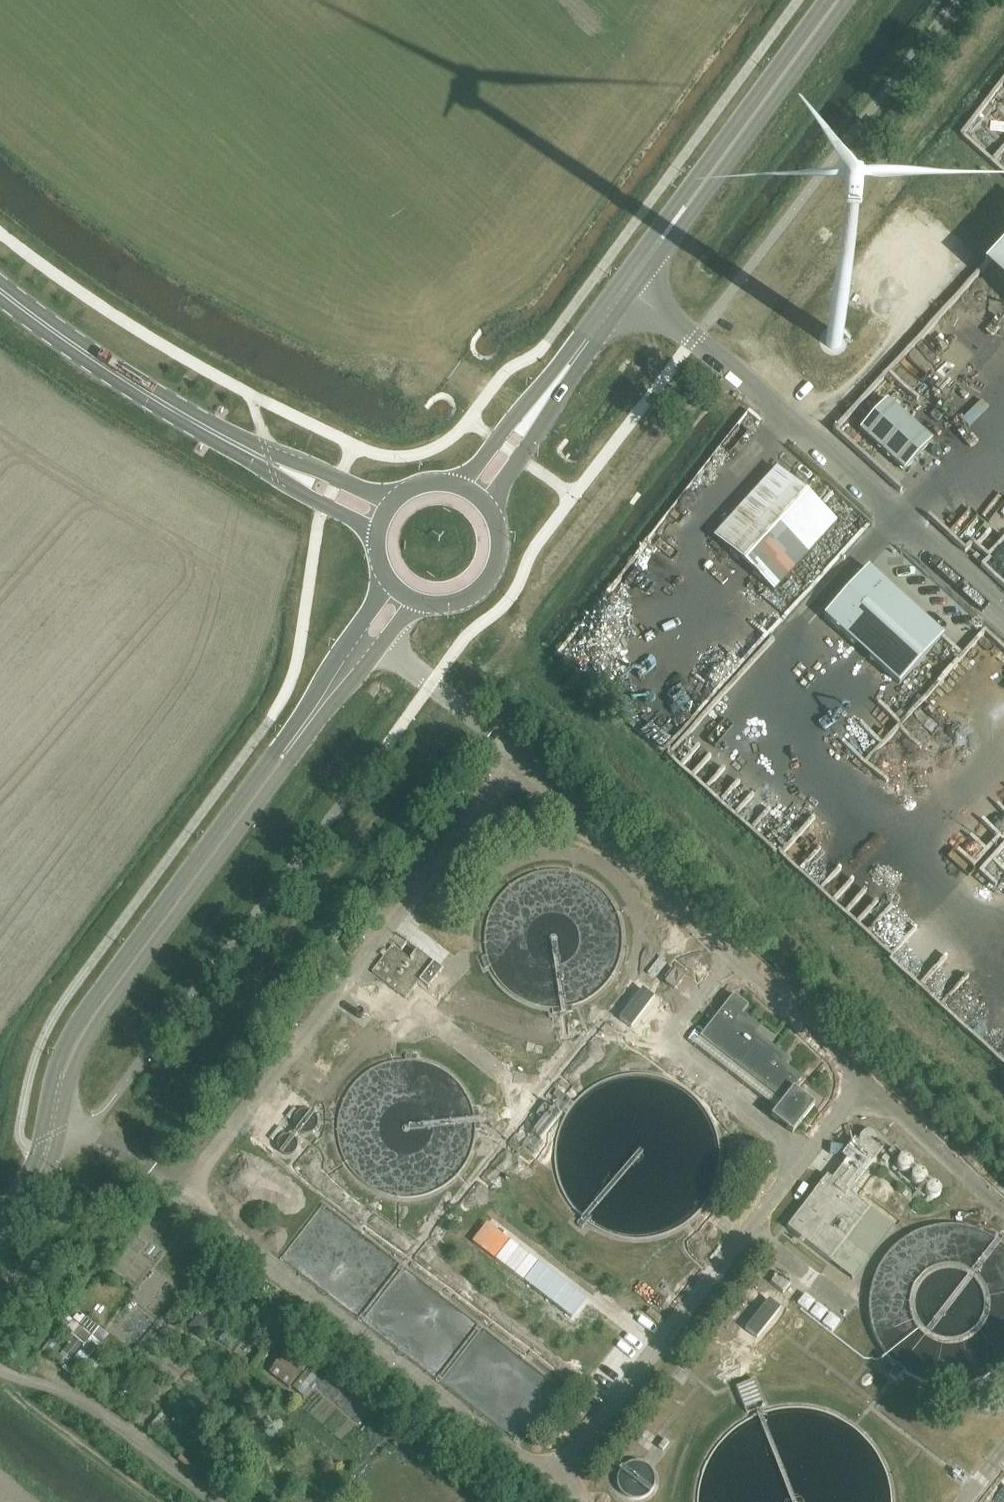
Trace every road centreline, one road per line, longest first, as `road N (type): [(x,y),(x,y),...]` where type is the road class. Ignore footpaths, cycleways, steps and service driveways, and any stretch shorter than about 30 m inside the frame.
road 1 (unclassified): [(347,663),(86,1023),(53,1119)]
road 2 (unclassified): [(634,290),(1003,616)]
road 3 (tertiary): [(634,290),(848,0)]
road 4 (tertiary): [(826,0),(621,280)]
road 5 (tertiary): [(269,462),(94,362),(0,289)]
road 6 (tertiary): [(487,505),(634,290)]
road 7 (tertiary): [(621,280),(461,485)]
road 8 (track): [(0,1381),(153,1501)]
road 9 (tertiary): [(416,600),(447,603),(487,579),(499,534),(487,505)]
road 10 (tertiary): [(269,462),(311,497),(376,532)]
road 11 (unclassified): [(53,1119),(42,1168),(0,1234)]
road 12 (tertiary): [(390,502),(321,472),(269,462)]

